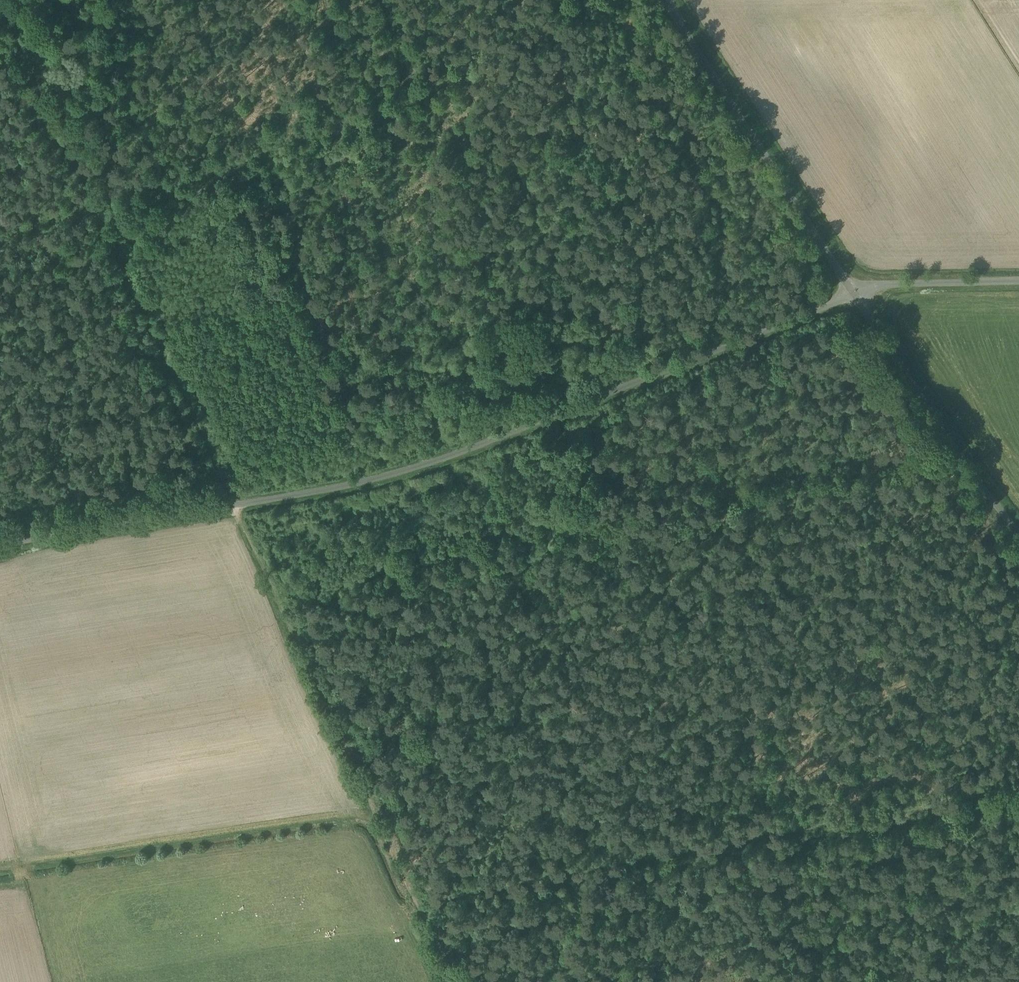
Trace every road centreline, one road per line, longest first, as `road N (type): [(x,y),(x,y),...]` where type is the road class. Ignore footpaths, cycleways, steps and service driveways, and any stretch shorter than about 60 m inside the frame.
road 1 (unclassified): [(0,543),(338,487),(470,447),(854,292)]
road 2 (unclassified): [(854,292),(663,0)]
road 3 (unclassified): [(1018,533),(854,292)]
road 4 (unclassified): [(854,292),(889,284),(1018,282)]

